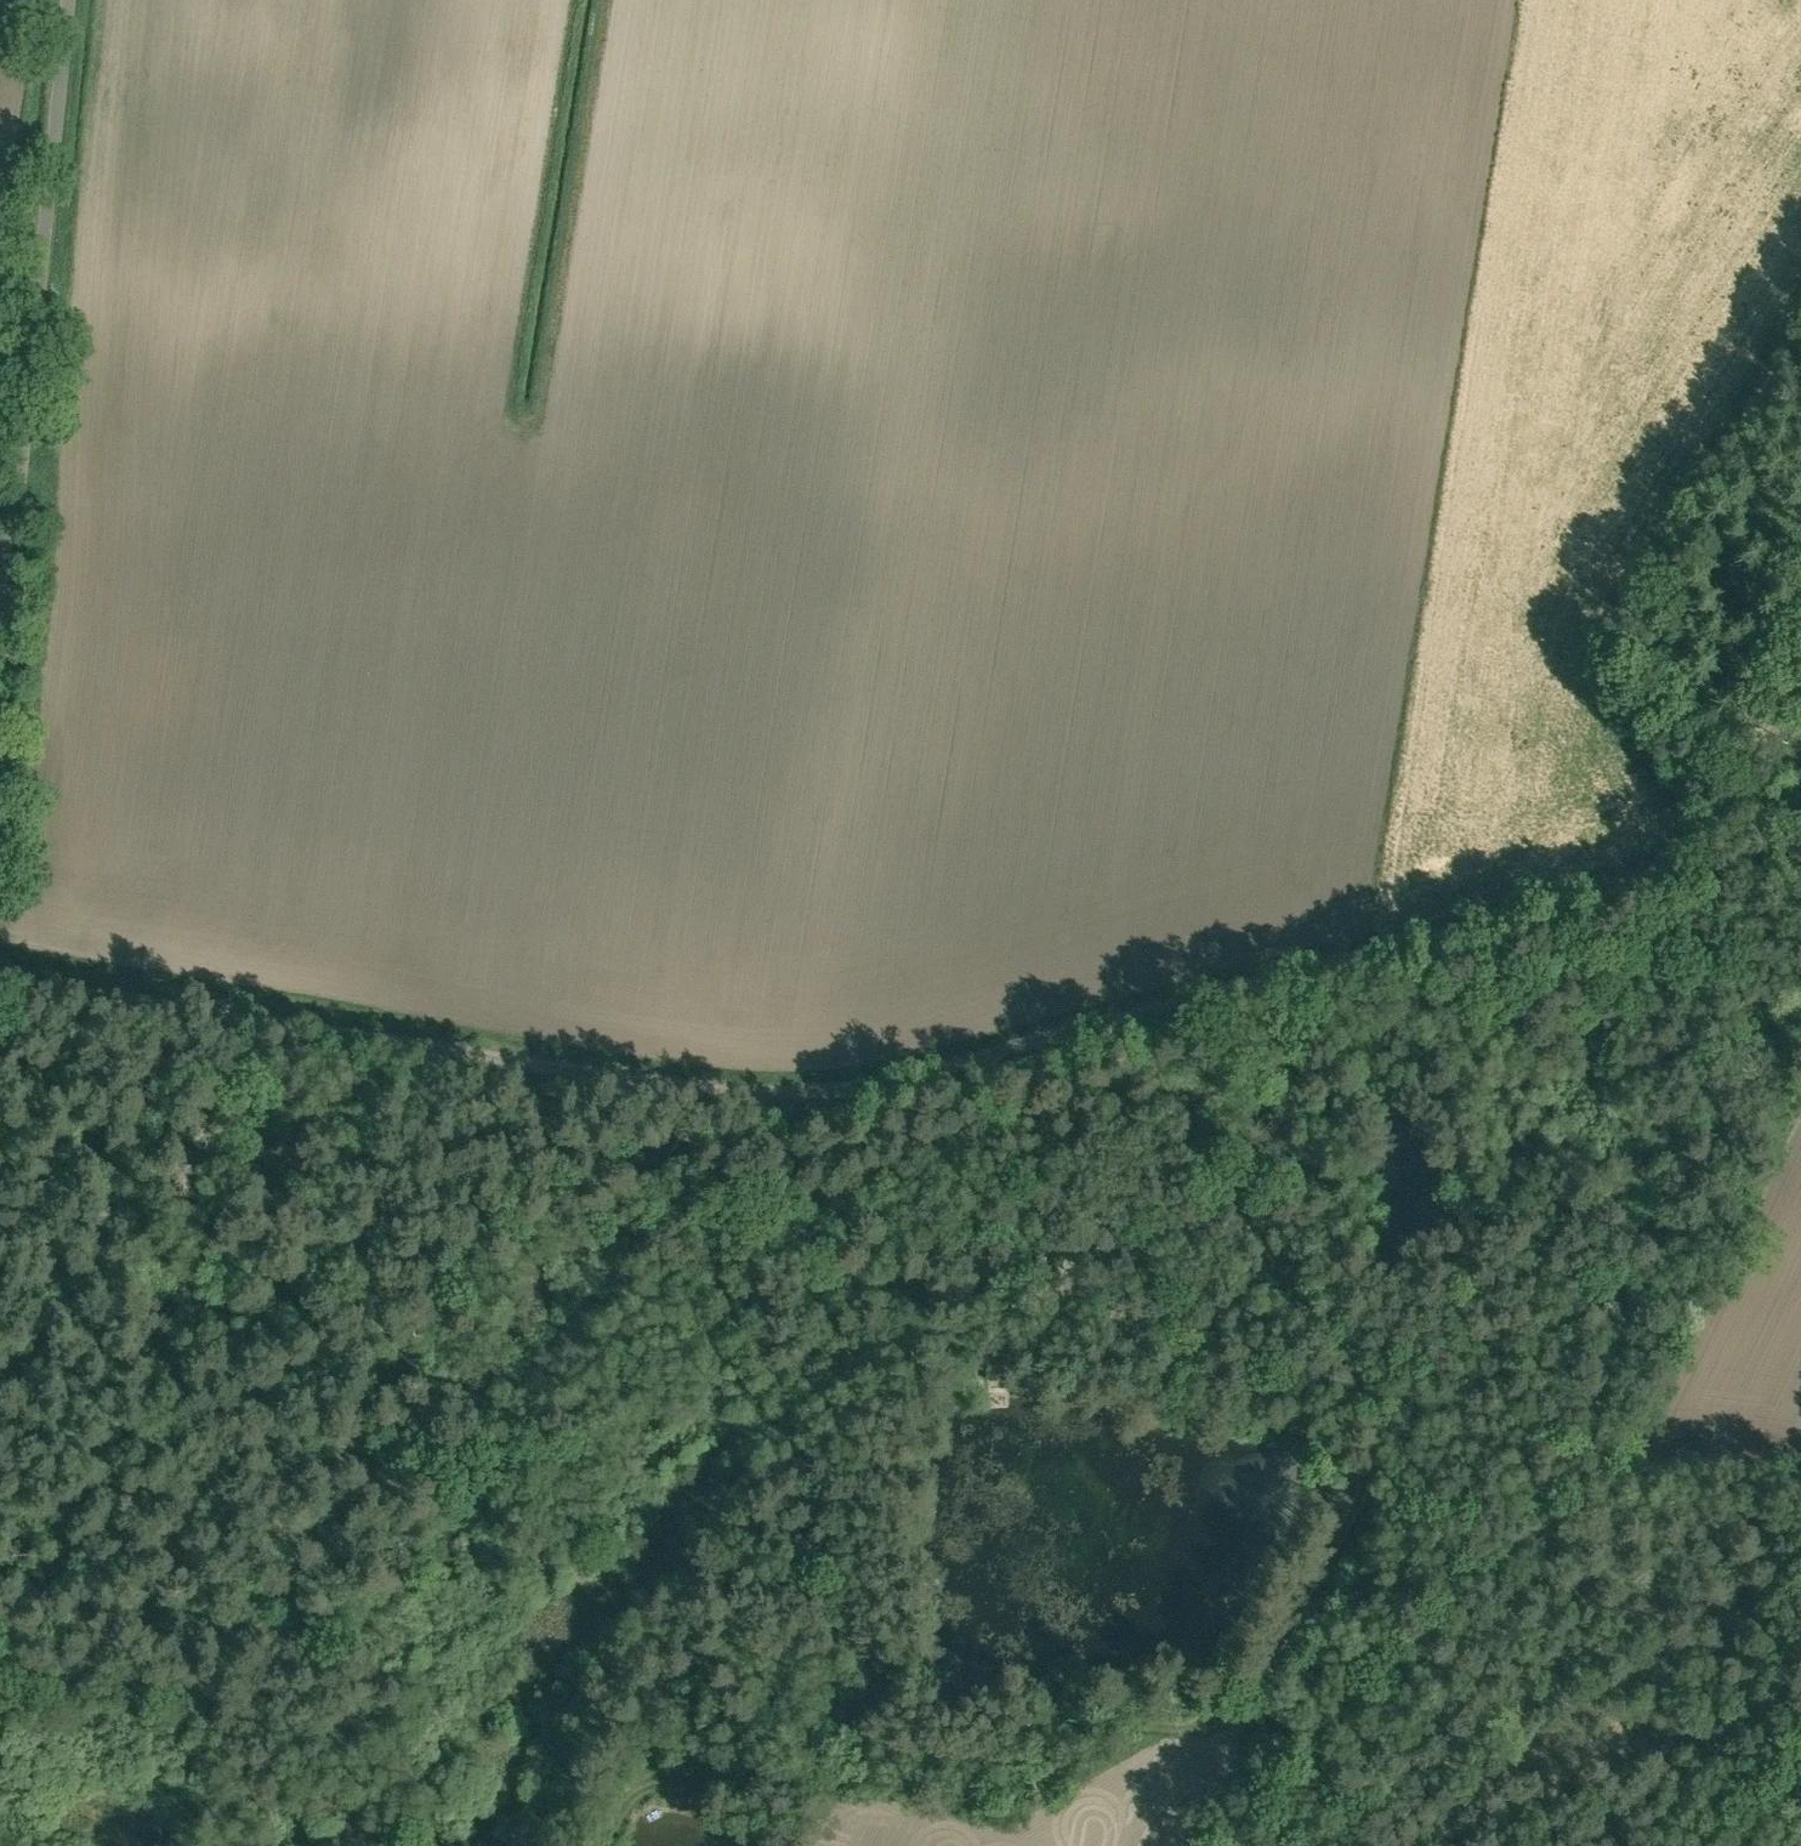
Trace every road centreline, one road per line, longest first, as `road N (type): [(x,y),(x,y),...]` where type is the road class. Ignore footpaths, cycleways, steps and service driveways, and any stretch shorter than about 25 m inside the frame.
road 1 (unclassified): [(74,0),(0,656)]
road 2 (track): [(1800,1721),(1740,1845)]

